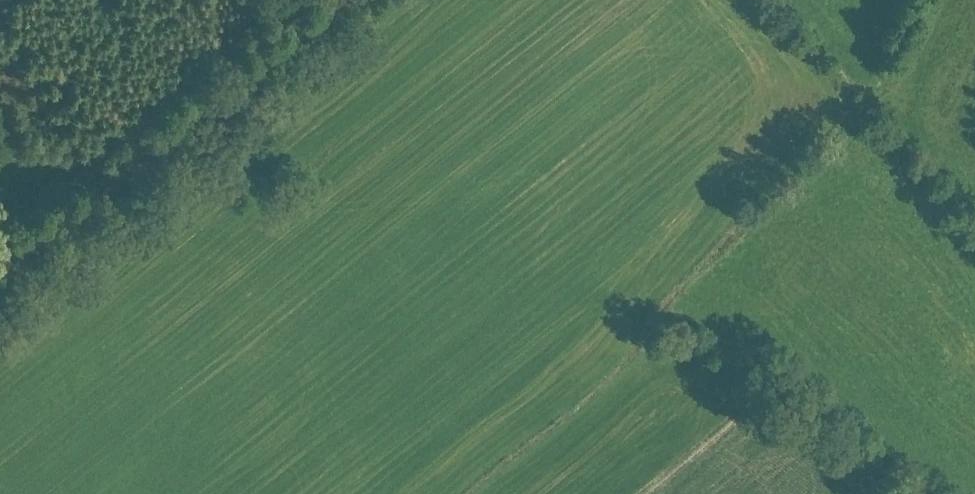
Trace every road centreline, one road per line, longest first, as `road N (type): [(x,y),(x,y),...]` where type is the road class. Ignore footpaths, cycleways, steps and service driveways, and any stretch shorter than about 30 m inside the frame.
road 1 (residential): [(341,0),(0,278)]

